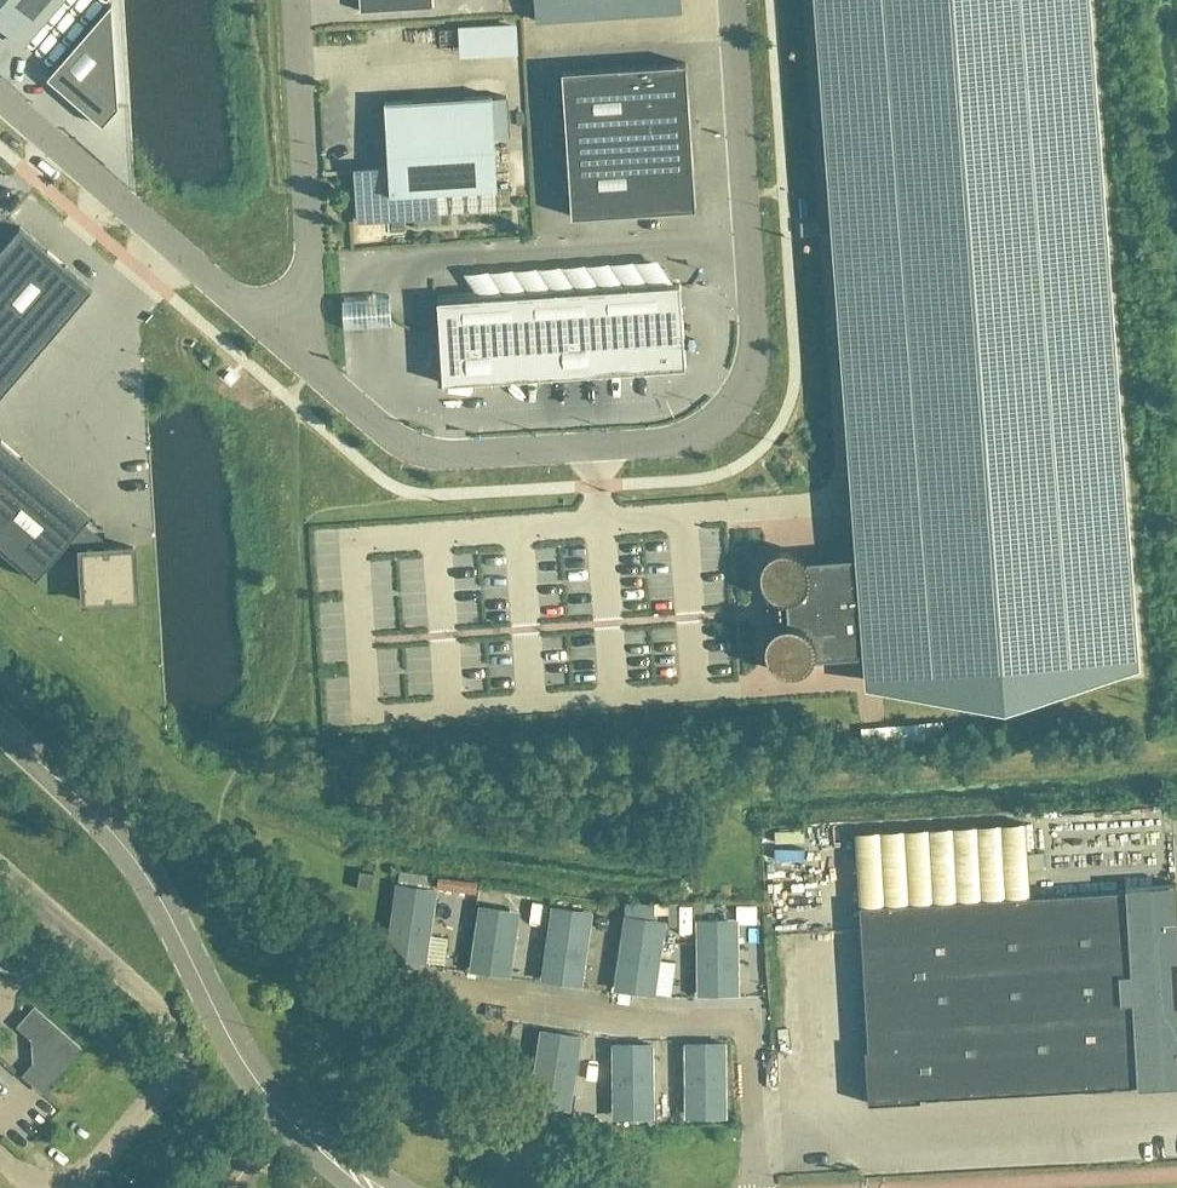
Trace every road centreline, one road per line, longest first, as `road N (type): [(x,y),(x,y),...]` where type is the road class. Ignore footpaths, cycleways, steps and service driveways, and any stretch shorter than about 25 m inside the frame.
road 1 (unclassified): [(733,0),(756,352),(740,404),(724,424),(660,446),(465,457),(410,444),(284,344)]
road 2 (primary): [(0,732),(93,813),(161,899),(207,993),(291,1127)]
road 3 (residential): [(753,1187),(747,1022),(637,1020),(423,988)]
road 4 (residential): [(76,1187),(170,1076),(177,1042),(167,1018),(0,871)]
road 5 (unclassified): [(284,344),(0,99)]
road 6 (unclassified): [(284,344),(309,263),(294,0)]
road 7 (primary): [(402,1187),(291,1127)]

